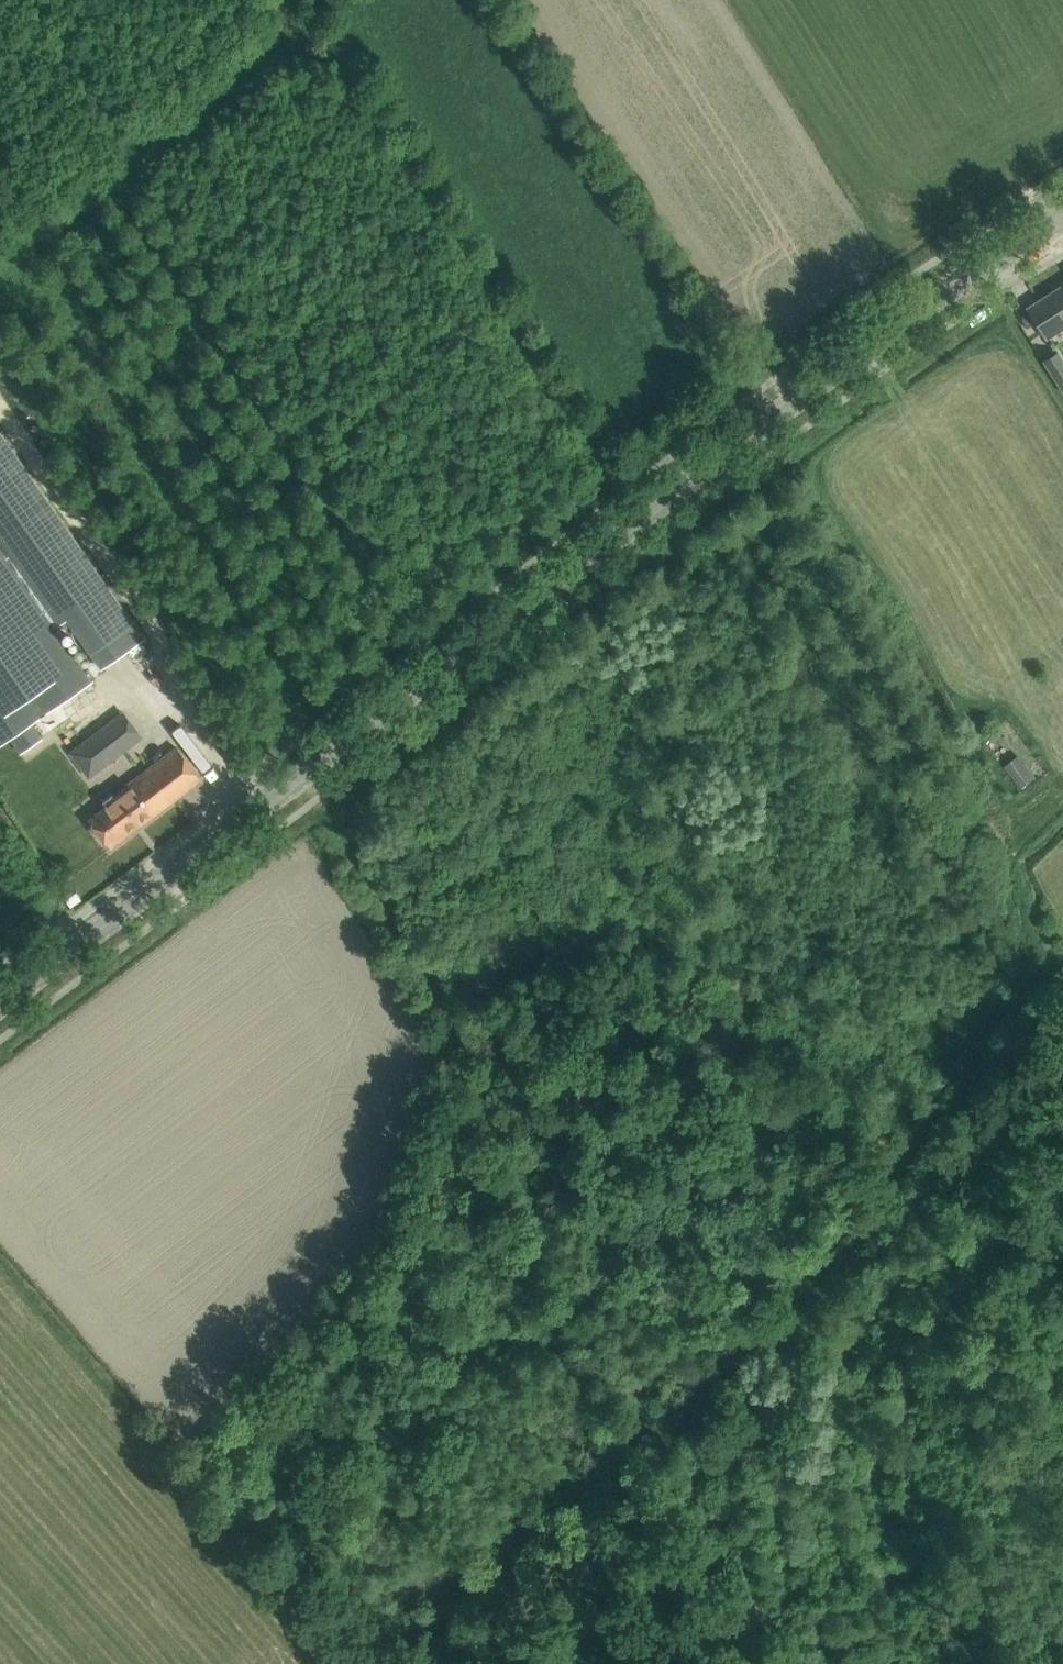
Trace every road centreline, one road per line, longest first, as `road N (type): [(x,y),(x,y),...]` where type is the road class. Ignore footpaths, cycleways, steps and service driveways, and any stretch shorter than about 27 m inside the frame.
road 1 (tertiary): [(0,1005),(795,401),(1062,218)]
road 2 (track): [(630,526),(297,45),(280,45),(140,135),(123,132),(38,0)]

